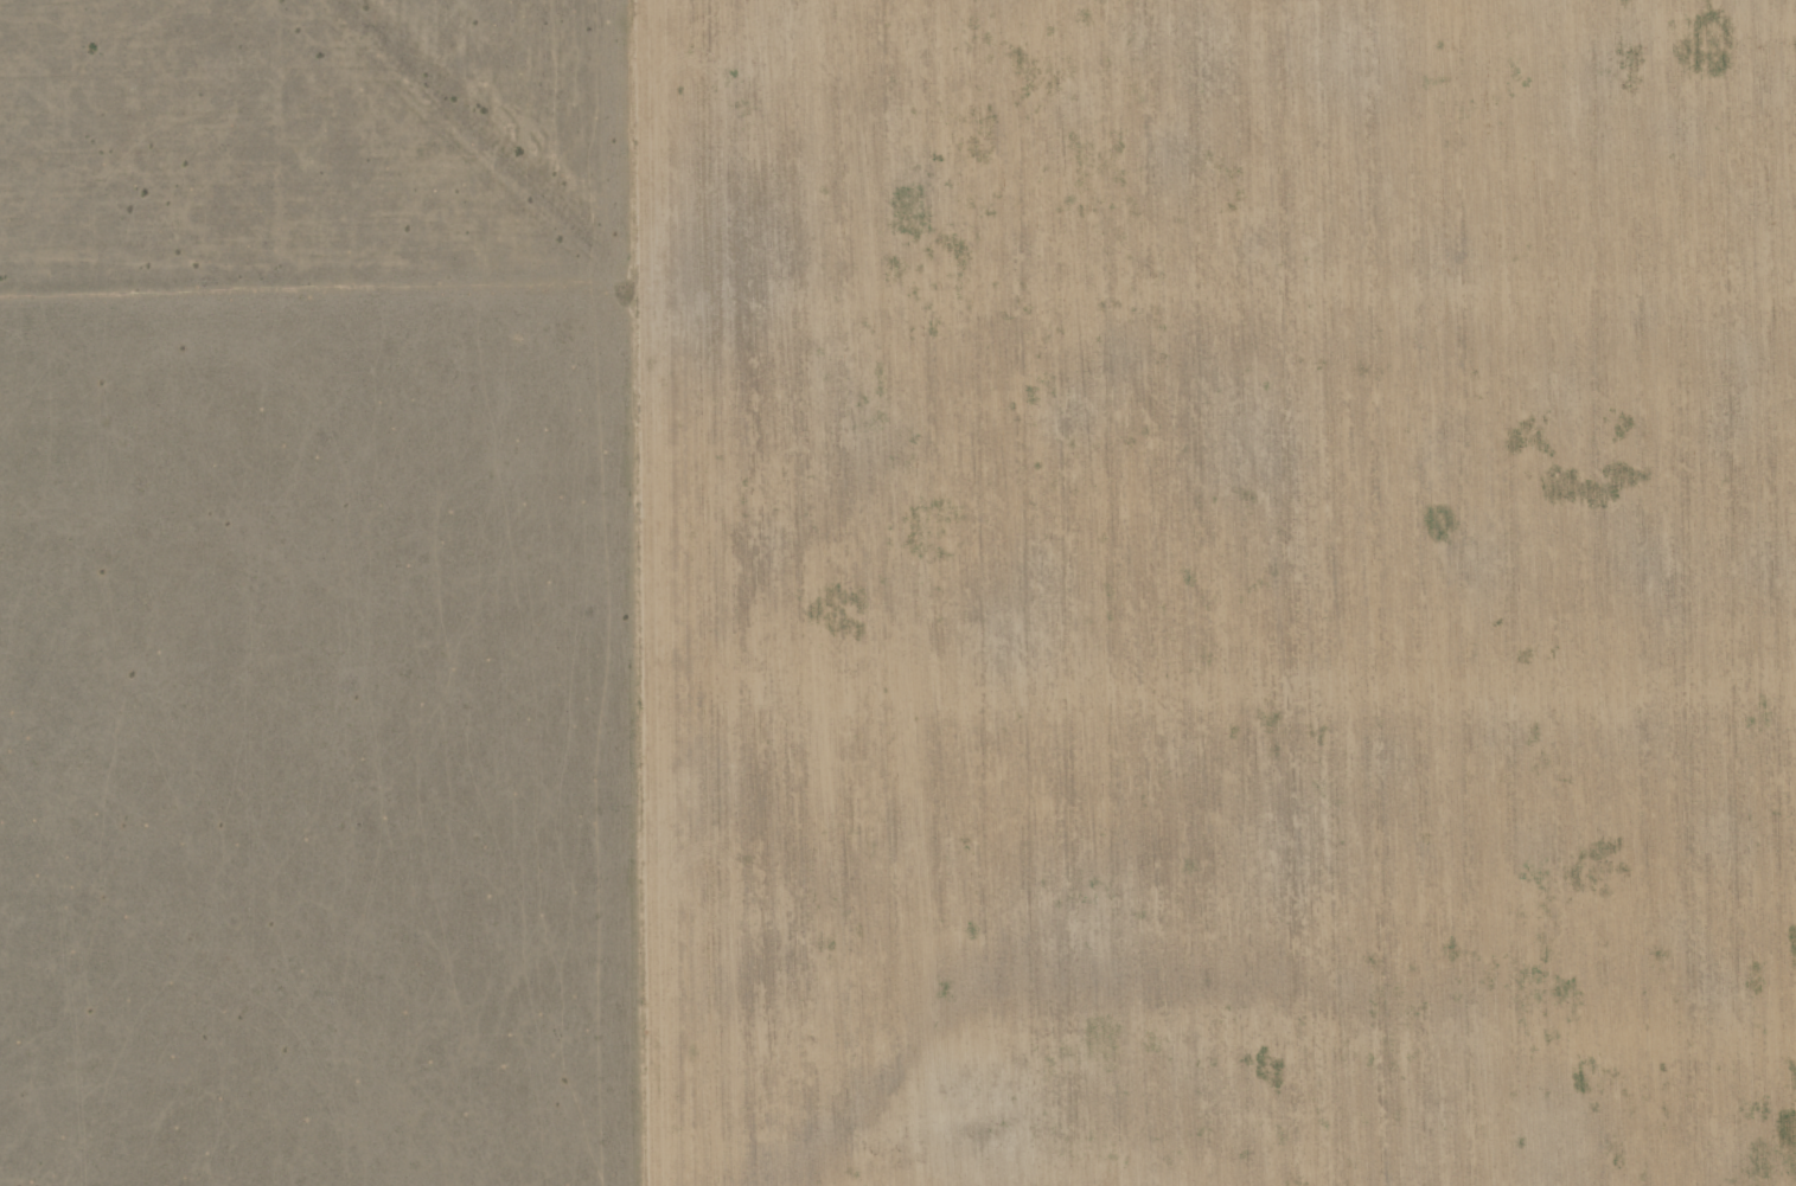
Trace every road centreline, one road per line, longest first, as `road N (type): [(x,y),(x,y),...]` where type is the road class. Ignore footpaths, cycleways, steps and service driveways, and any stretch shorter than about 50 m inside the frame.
road 1 (residential): [(40,1185),(102,1060),(354,866),(631,355),(628,0)]

